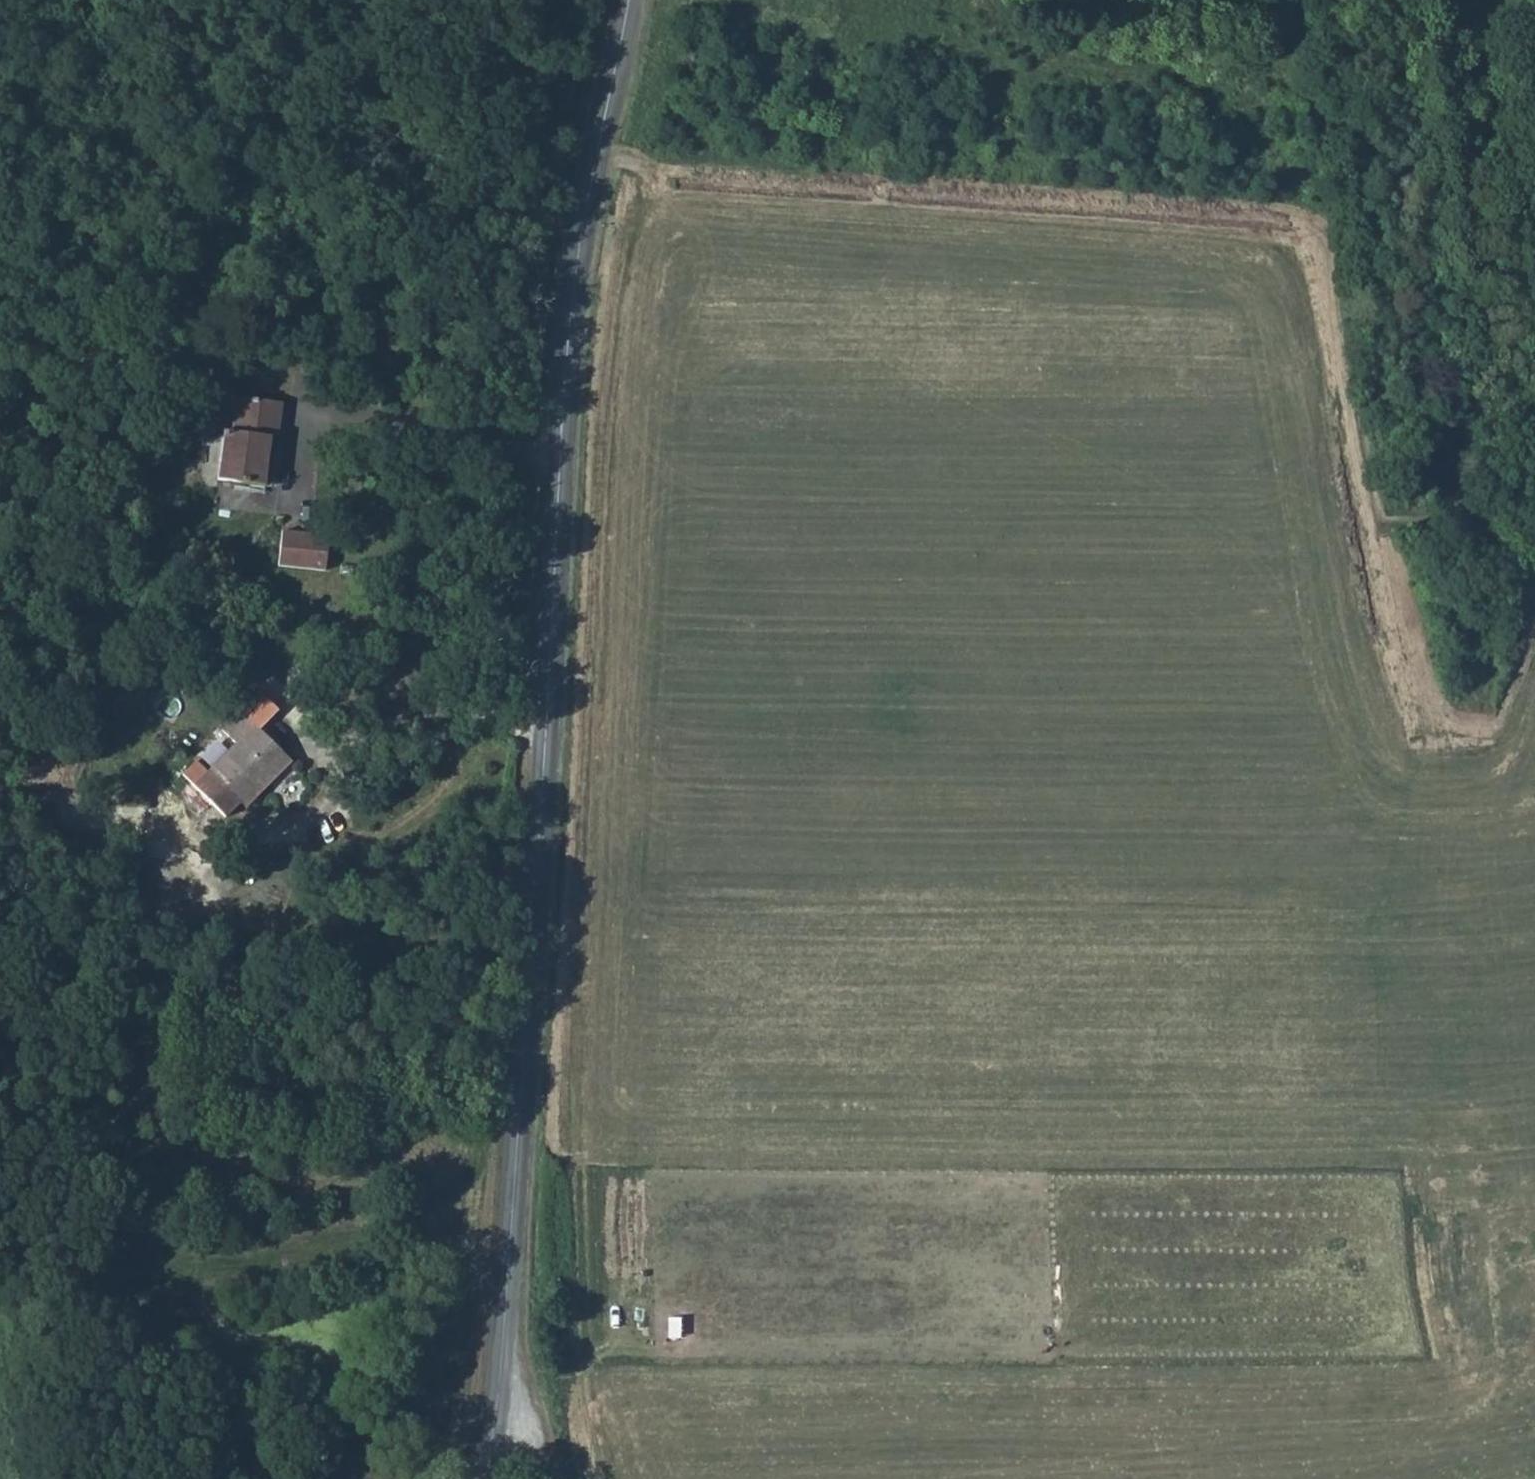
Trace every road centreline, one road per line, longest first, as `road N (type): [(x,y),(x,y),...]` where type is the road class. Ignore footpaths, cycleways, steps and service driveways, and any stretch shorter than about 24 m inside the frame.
road 1 (track): [(596,156),(1249,209),(1312,236),(1333,286),(1409,707),(1382,917),(1386,998)]
road 2 (tertiary): [(486,1478),(526,1029),(573,302),(627,0)]
road 3 (track): [(526,1029),(109,964),(0,1013)]

